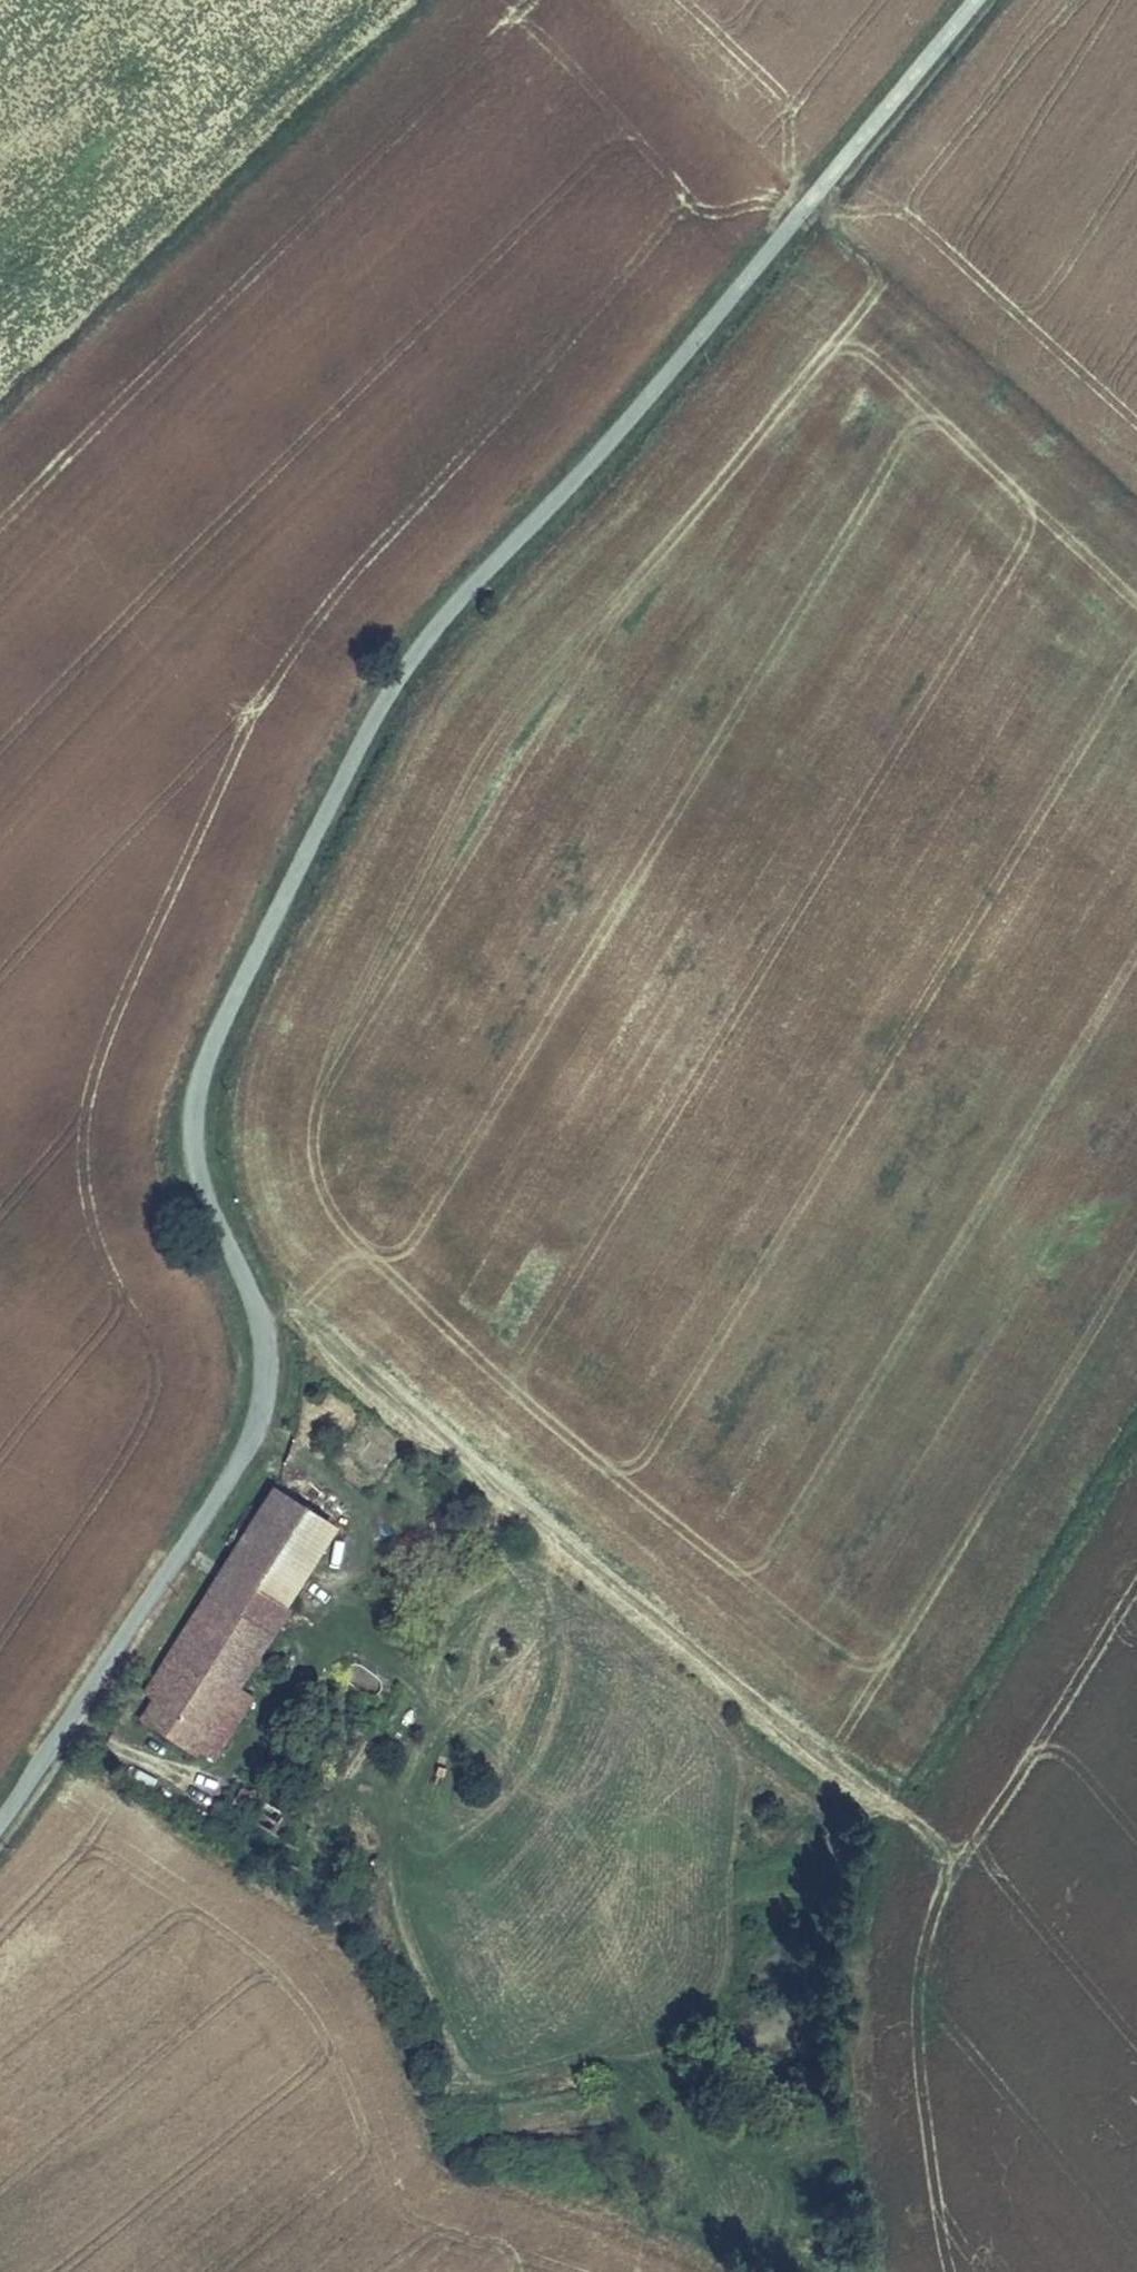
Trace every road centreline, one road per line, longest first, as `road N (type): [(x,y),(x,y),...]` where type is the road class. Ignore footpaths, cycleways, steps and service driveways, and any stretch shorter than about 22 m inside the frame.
road 1 (unclassified): [(0,1824),(251,1436),(267,1354),(259,1314),(207,1193),(194,1113),(203,1068),(233,1000),(373,724),(449,614),(646,403),(974,0)]

